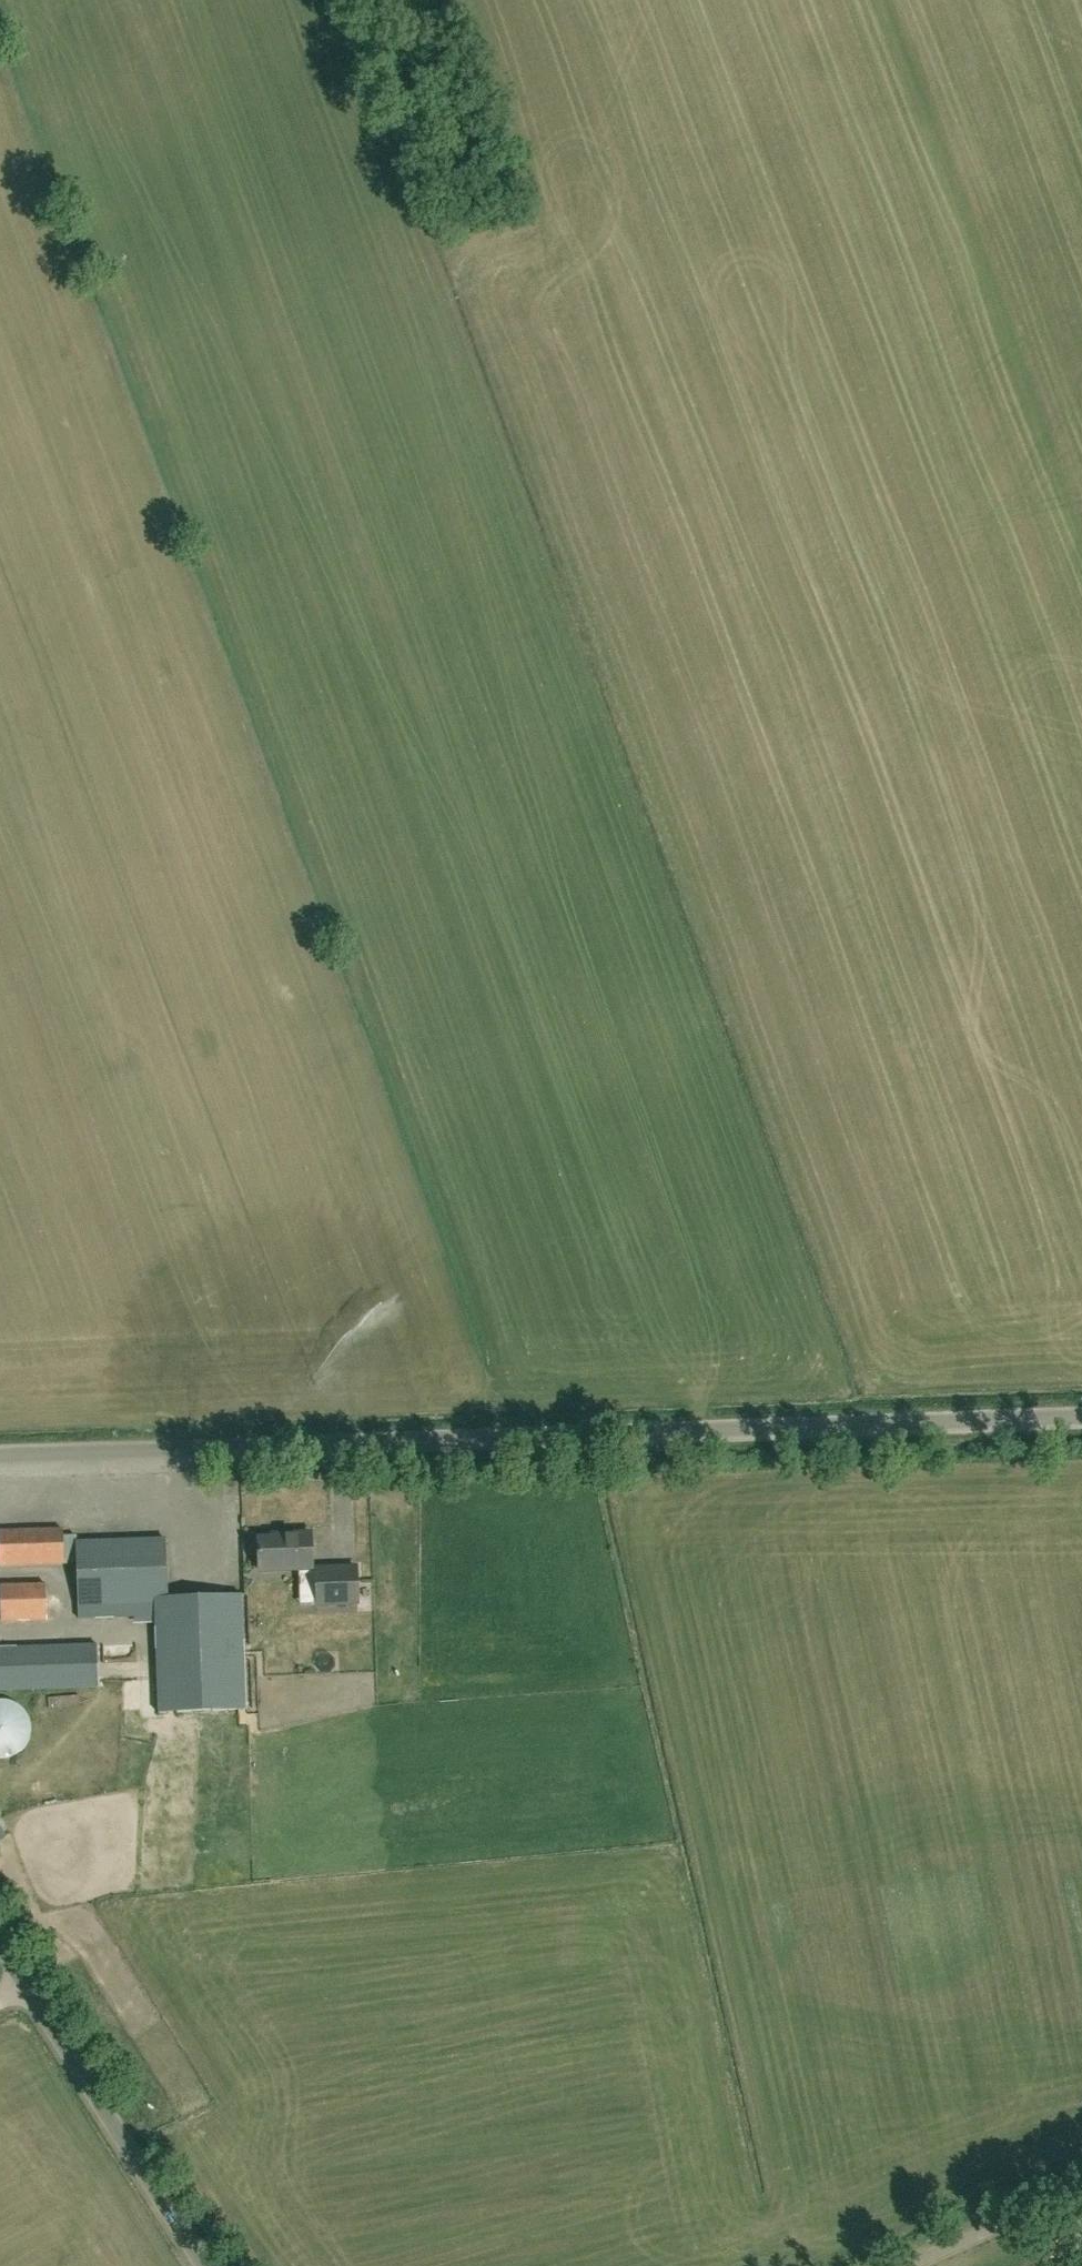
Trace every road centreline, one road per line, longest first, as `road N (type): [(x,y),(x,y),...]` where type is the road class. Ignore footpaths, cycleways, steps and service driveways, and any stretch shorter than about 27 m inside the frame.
road 1 (unclassified): [(0,1458),(1081,1417)]
road 2 (unclassified): [(214,2265),(0,1942)]
road 3 (unclassified): [(910,2265),(1045,2204),(1081,2197)]

